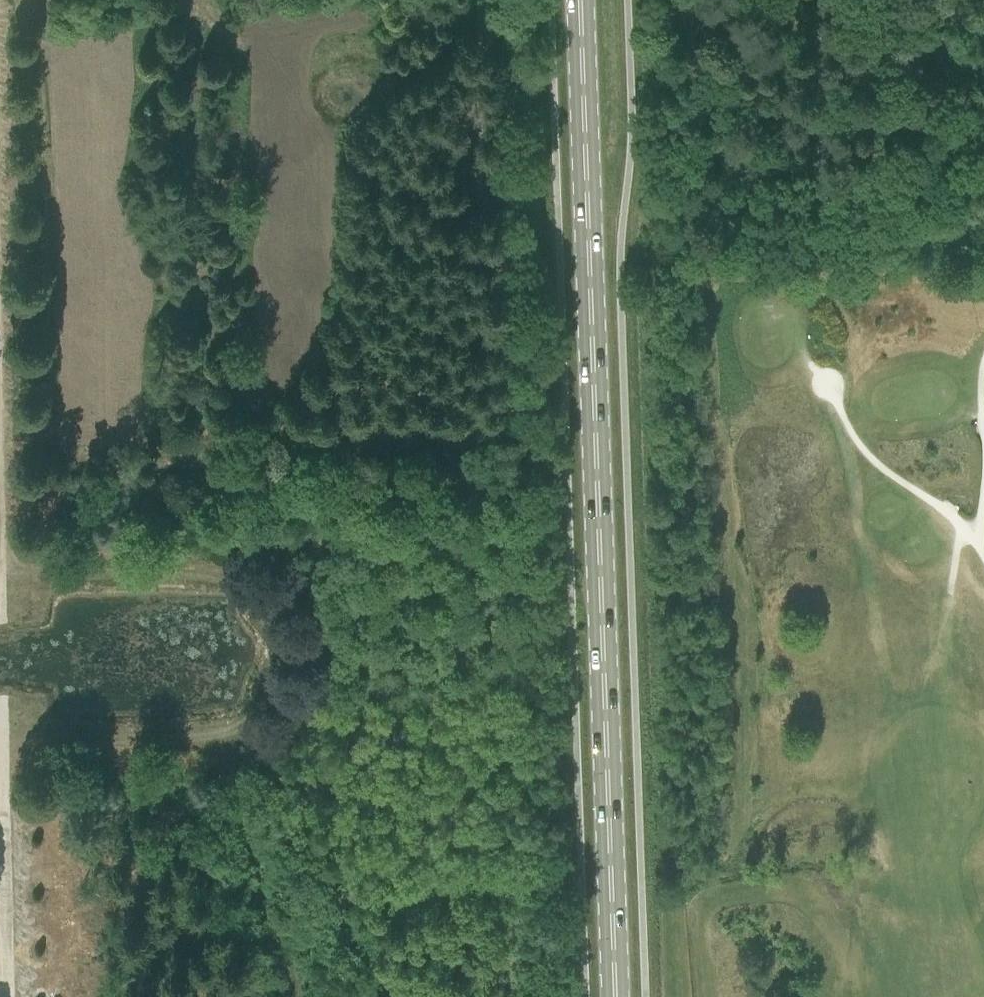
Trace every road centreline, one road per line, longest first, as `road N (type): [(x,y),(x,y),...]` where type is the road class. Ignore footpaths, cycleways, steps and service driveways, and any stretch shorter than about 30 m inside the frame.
road 1 (primary): [(617,996),(582,0)]

